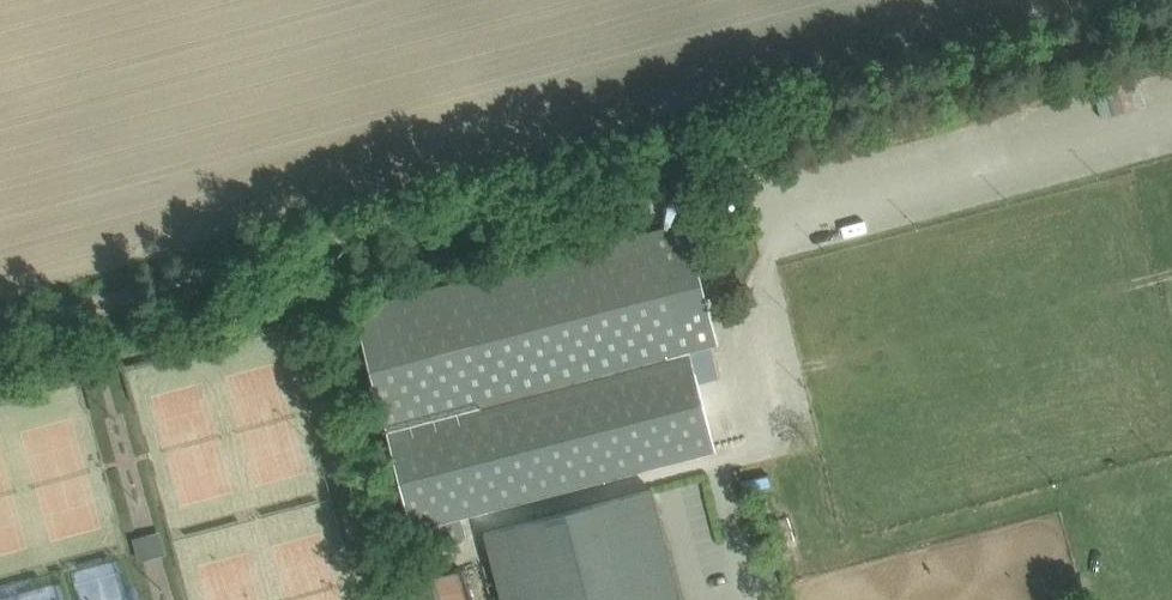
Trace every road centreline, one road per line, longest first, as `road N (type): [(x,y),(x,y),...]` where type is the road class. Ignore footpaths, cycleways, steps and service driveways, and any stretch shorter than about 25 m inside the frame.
road 1 (track): [(0,323),(1171,14)]
road 2 (unclassified): [(1171,117),(726,231),(778,432),(717,478),(748,599)]

